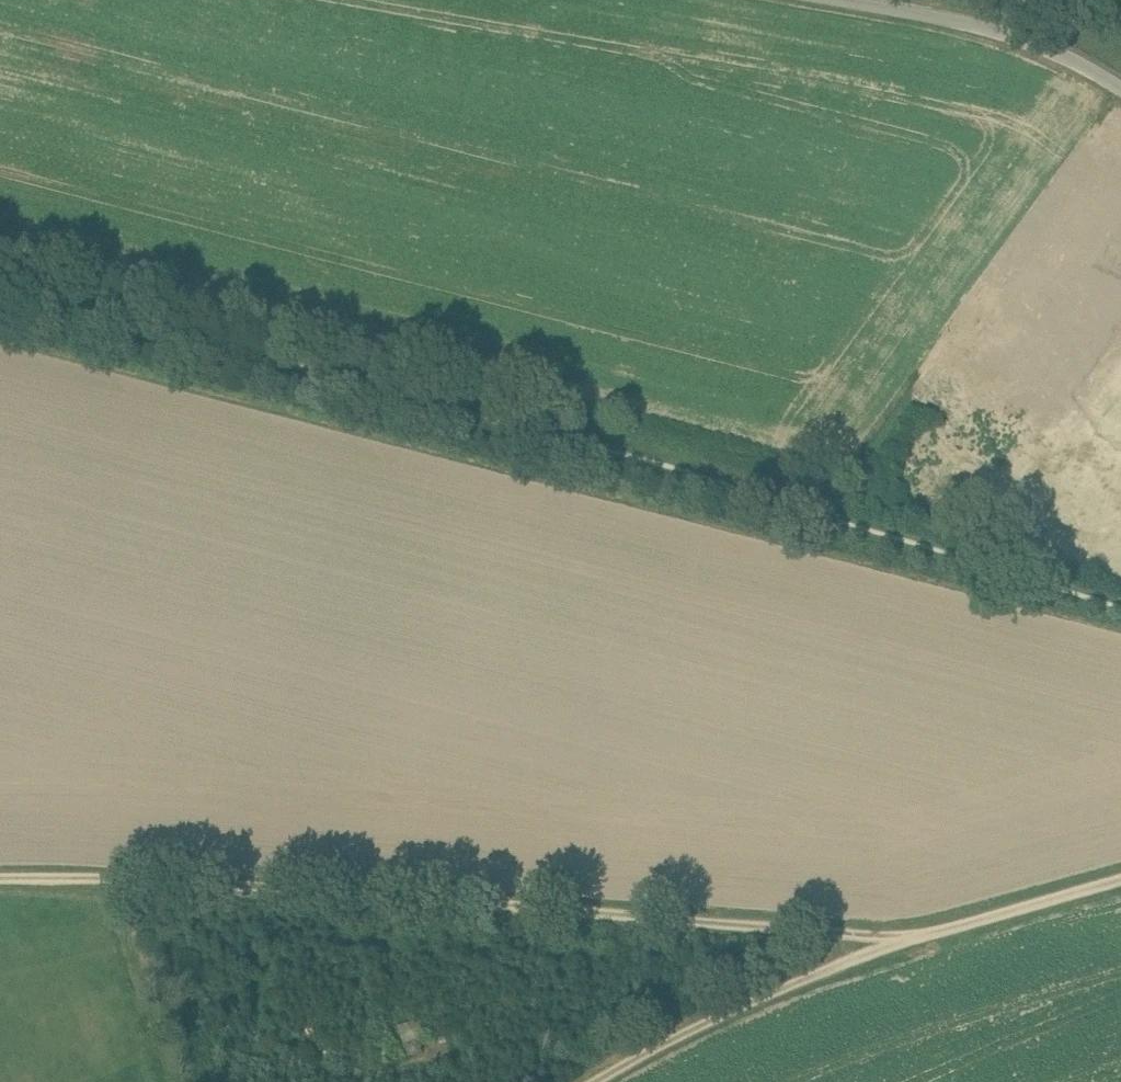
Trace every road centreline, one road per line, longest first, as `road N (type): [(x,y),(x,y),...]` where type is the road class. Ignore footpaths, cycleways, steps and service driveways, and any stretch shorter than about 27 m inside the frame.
road 1 (track): [(923,938),(0,878)]
road 2 (track): [(571,1081),(862,955),(923,938)]
road 3 (unclassified): [(1120,89),(1044,46),(851,0)]
road 4 (track): [(923,938),(1120,877)]

